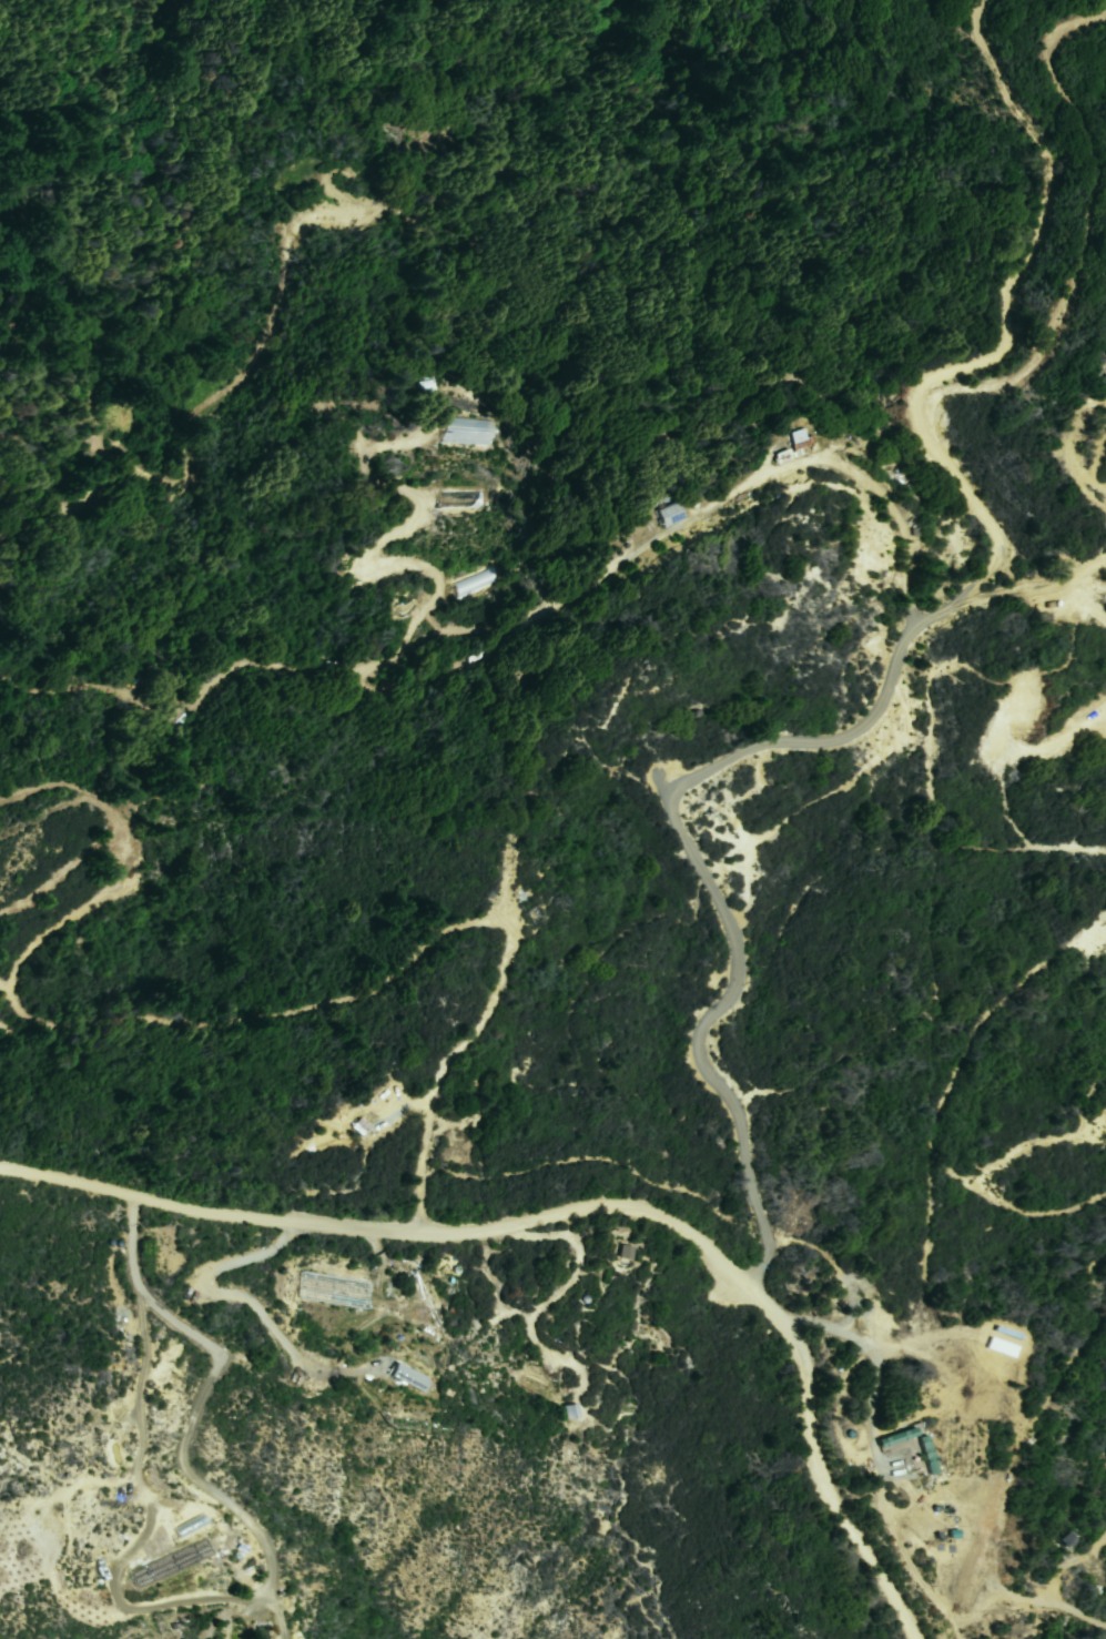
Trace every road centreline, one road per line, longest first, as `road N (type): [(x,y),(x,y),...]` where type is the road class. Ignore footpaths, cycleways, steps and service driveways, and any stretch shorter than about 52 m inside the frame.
road 1 (track): [(415,1236),(438,1070),(488,1012),(501,972),(501,924),(475,923),(424,945),(382,991),(215,1035),(161,1013),(81,1031),(38,1024),(10,1003),(14,969),(123,880),(112,820),(87,795),(0,798)]
road 2 (residential): [(913,1638),(821,1478),(802,1358),(773,1313),(666,1224),(632,1207),(554,1213),(484,1232),(365,1233),(205,1214),(0,1173)]
road 3 (residential): [(748,1288),(767,1241),(741,1170),(734,1106),(694,1066),(691,1042),(701,1020),(730,1000),(738,965),(724,912),(667,808),(664,789),(759,743),(840,740),(873,722),(909,626),(962,594),(1061,596),(1105,624)]
road 4 (track): [(909,626),(897,587),(904,555),(893,527),(861,485),(824,464),(763,478),(555,610),(528,613),(511,627),(442,634),(429,627),(425,609),(433,593),(422,576),(364,567),(417,523),(415,508),(394,503),(366,475),(366,457),(412,446),(426,428)]
road 5 (track): [(962,594),(1001,544),(919,414),(923,377),(1003,350),(1001,289),(1045,231),(1038,155),(992,83),(974,10),(982,0)]
road 6 (track): [(919,398),(1016,377),(1041,357),(1084,250),(1089,148),(1045,50),(1069,21),(1105,8)]
road 7 (track): [(425,609),(405,649),(384,668),(225,670),(185,717),(113,686),(50,696),(0,681)]
road 8 (track): [(63,445),(85,453),(153,433),(250,372),(281,283),(284,236),(315,209),(359,213)]
road 9 (track): [(985,1168),(947,1134),(944,1090),(986,990),(1093,920)]
road 10 (track): [(874,1362),(929,1356),(998,1375),(1022,1430),(987,1565)]
road 11 (track): [(1105,1187),(1009,1192),(985,1168),(1009,1144),(1063,1123),(1103,1124),(1088,1094),(1105,1072)]
road 12 (track): [(554,1213),(582,1257),(565,1293),(535,1317),(536,1346),(585,1376),(581,1399)]
road 13 (track): [(266,188),(351,172),(425,145),(434,134),(399,132)]
road 14 (track): [(1022,1430),(1074,1343),(1082,1267),(1105,1246)]

